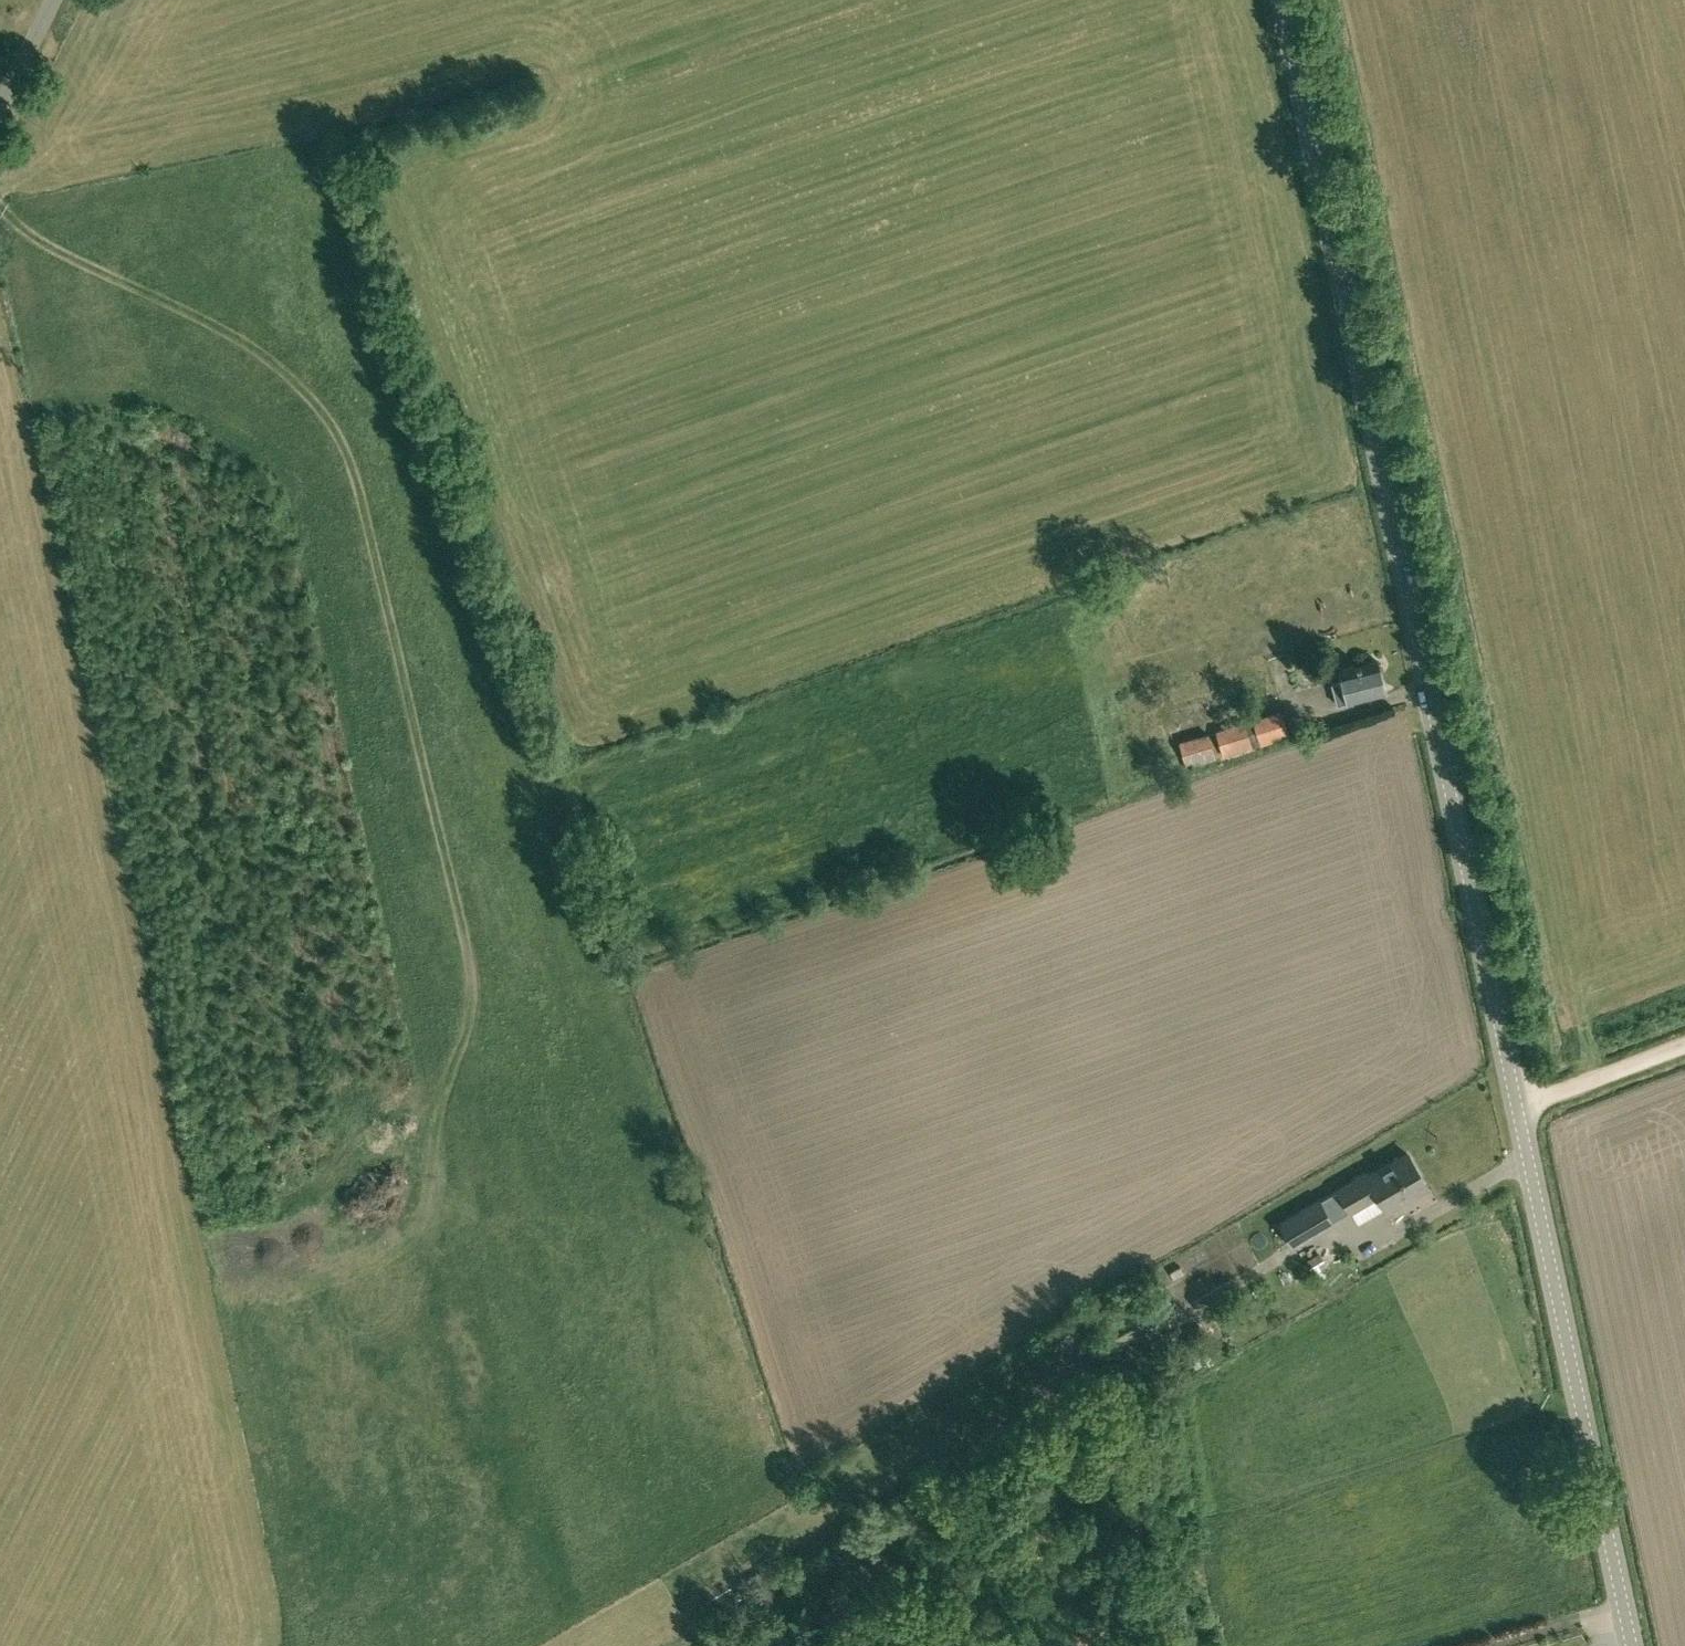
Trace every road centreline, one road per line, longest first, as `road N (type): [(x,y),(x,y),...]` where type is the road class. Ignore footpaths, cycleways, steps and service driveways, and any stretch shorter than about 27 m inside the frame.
road 1 (tertiary): [(1632,1645),(1282,0)]
road 2 (track): [(1517,1106),(1684,1043)]

